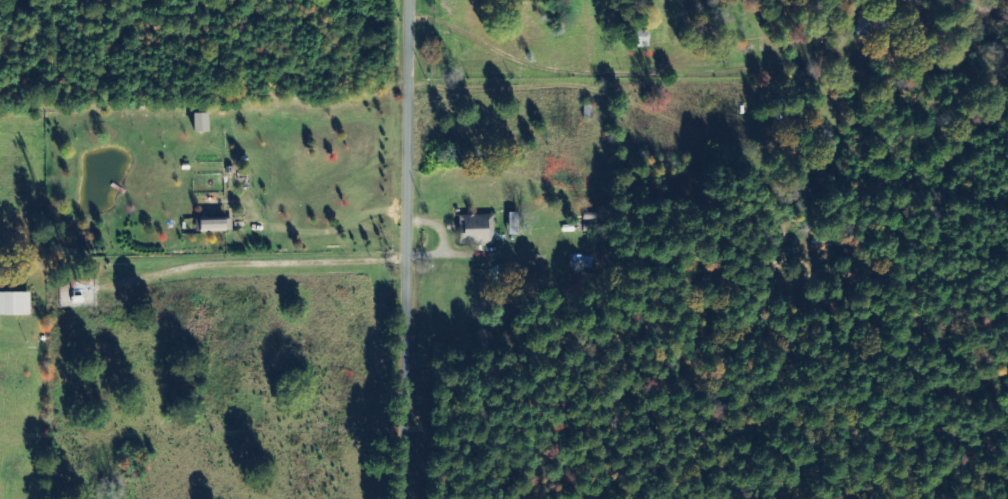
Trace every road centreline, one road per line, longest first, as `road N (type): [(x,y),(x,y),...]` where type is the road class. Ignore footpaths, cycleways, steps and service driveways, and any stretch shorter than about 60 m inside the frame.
road 1 (residential): [(422,0),(421,498)]

